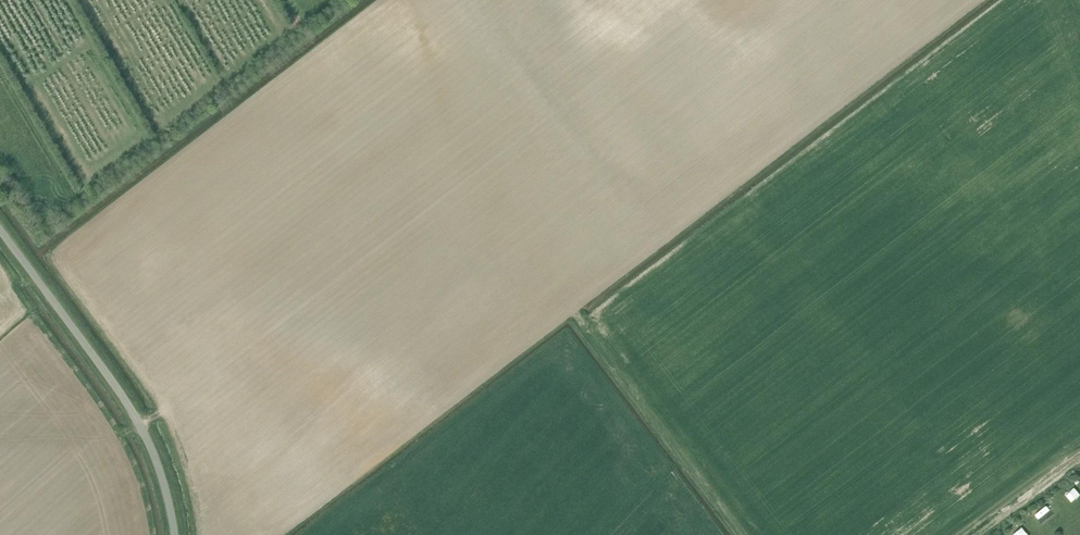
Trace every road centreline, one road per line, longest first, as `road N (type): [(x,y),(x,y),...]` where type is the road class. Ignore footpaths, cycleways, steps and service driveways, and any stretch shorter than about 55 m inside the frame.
road 1 (unclassified): [(173,534),(159,471),(133,414),(0,230)]

